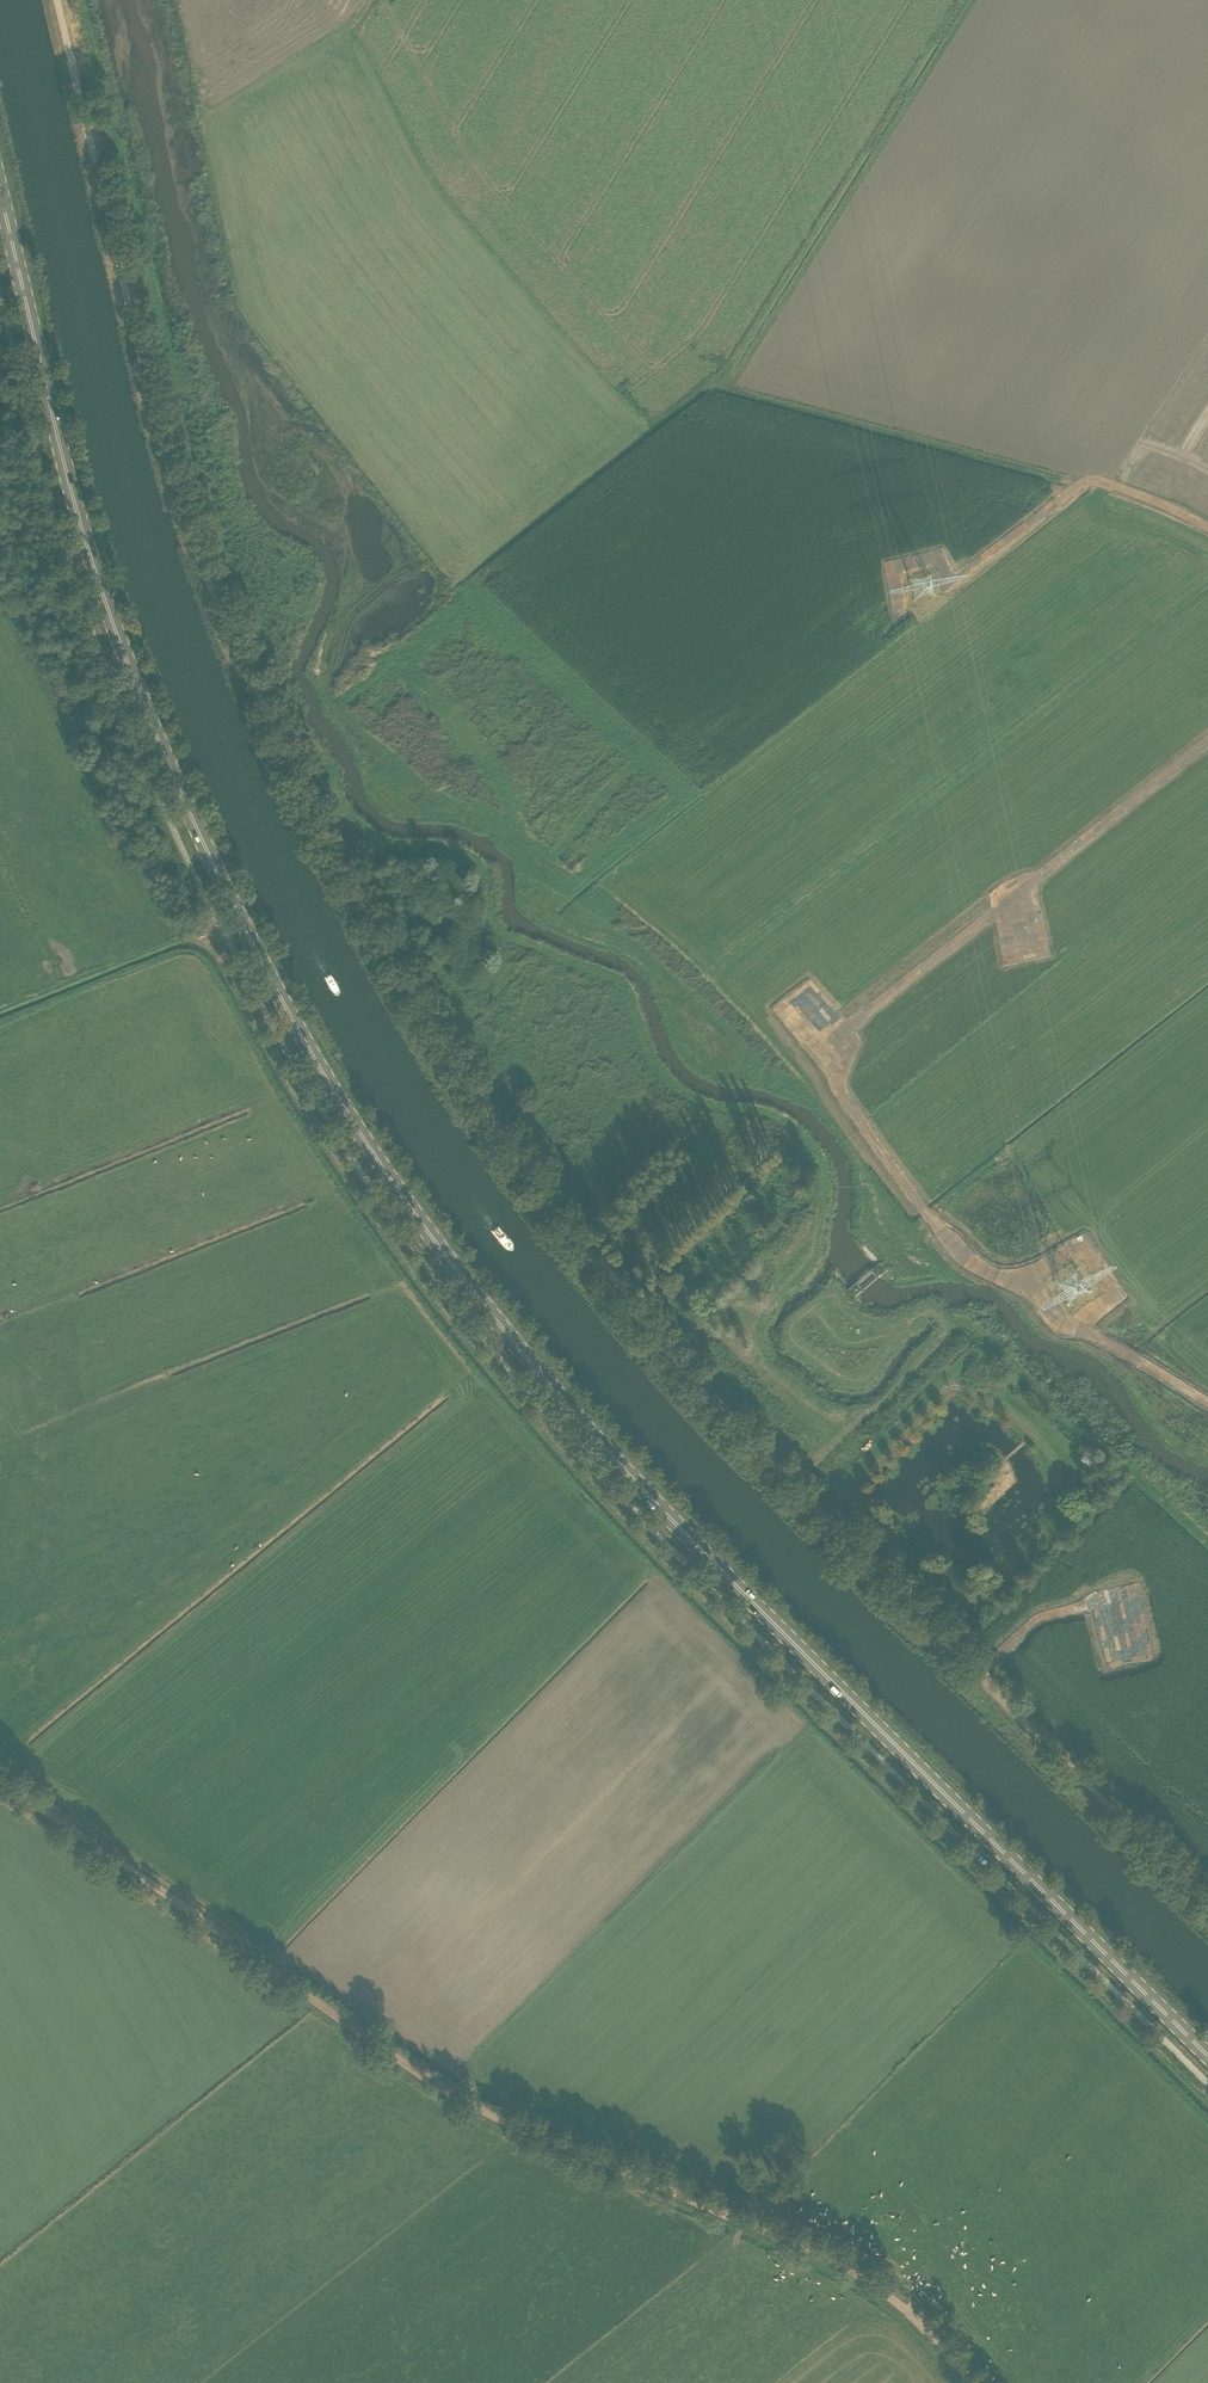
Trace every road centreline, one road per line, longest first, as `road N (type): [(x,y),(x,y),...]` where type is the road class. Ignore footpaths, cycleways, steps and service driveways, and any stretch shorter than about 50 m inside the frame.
road 1 (track): [(1207,1903),(759,1455),(606,1286),(482,1120),(359,903),(193,575),(59,0)]
road 2 (primary): [(1207,2055),(627,1472),(464,1280),(363,1142),(231,905),(128,666),(86,544),(0,186)]
road 3 (track): [(0,1784),(470,2105),(874,2284),(972,2382)]

